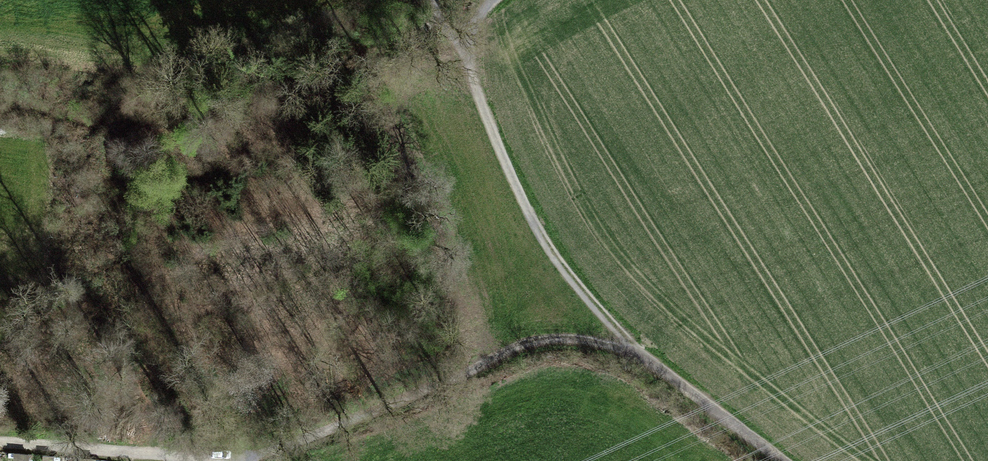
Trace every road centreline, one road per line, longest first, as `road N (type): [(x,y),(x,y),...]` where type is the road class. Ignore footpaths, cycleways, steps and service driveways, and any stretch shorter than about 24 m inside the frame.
road 1 (track): [(248,460),(526,343),(572,338),(631,347)]
road 2 (track): [(631,347),(547,255),(450,19)]
road 3 (track): [(782,460),(631,347)]
road 4 (track): [(0,446),(176,460)]

